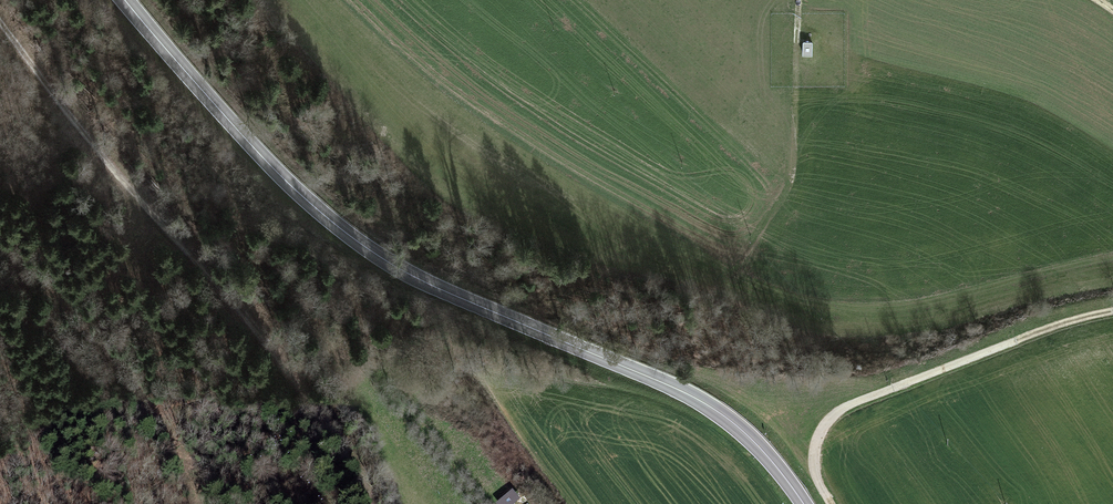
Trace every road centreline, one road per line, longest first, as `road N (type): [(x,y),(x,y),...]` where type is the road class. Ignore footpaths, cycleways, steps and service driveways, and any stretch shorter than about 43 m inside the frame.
road 1 (primary): [(803,503),(756,443),(709,406),(423,281),(355,239),(261,156),(126,0)]
road 2 (track): [(0,24),(333,433),(365,503)]
road 3 (track): [(1112,313),(1055,325),(838,412),(814,458),(831,503)]

